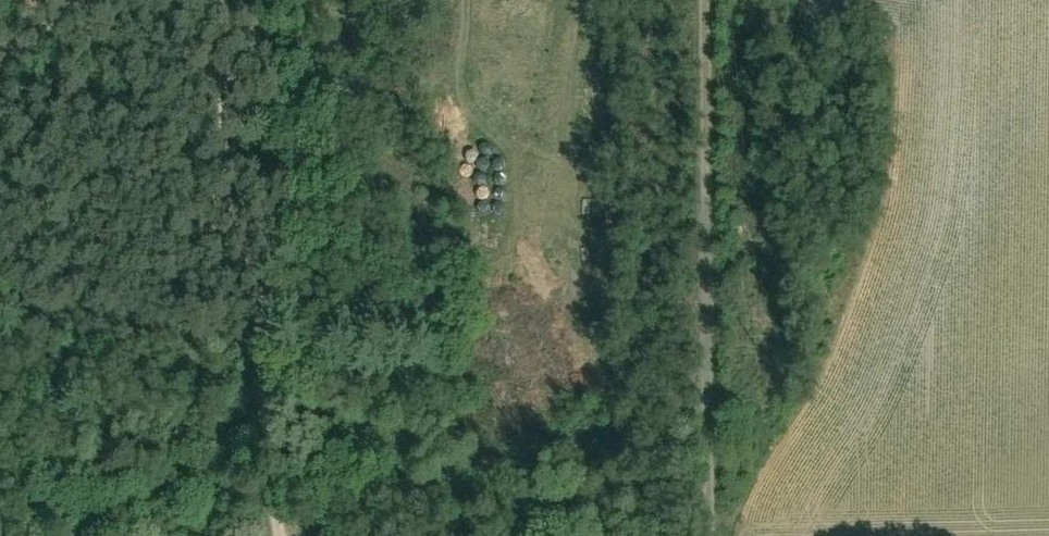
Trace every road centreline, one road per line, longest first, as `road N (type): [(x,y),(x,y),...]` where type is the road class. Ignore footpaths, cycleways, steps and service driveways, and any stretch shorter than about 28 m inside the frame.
road 1 (track): [(705,0),(711,535)]

